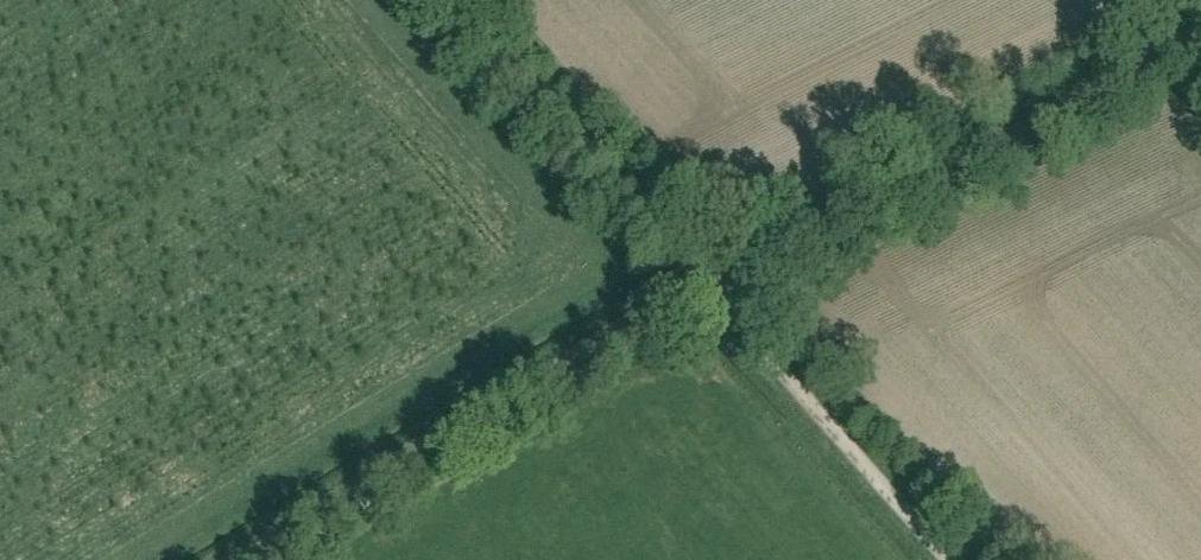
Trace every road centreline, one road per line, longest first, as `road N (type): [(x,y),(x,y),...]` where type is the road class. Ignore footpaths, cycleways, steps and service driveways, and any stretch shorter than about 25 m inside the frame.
road 1 (unclassified): [(249,559),(706,290),(1200,44)]
road 2 (track): [(950,559),(448,0)]

